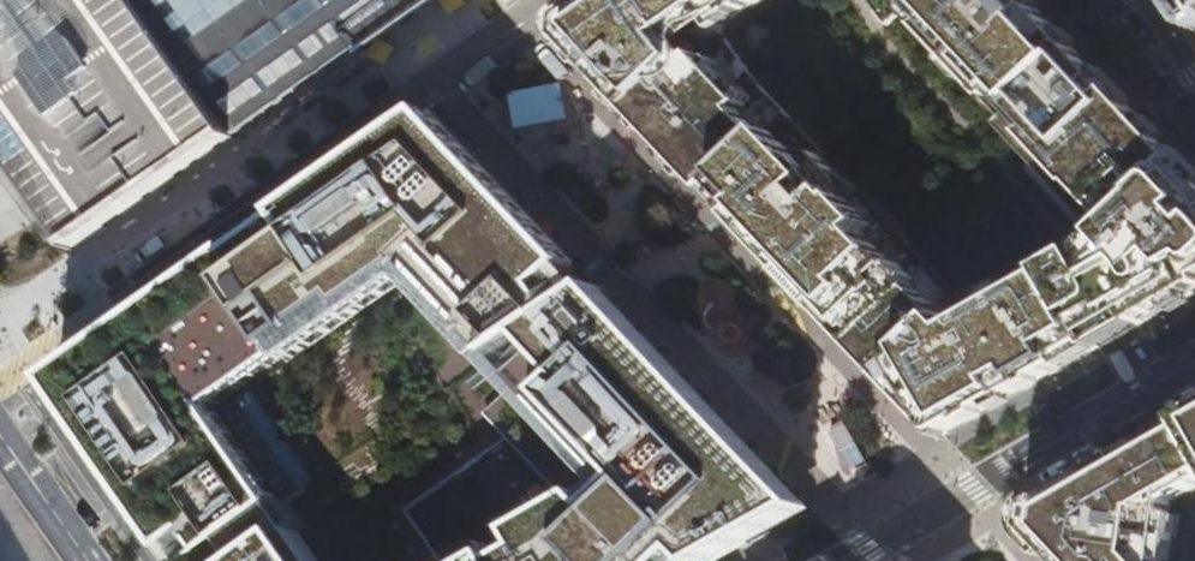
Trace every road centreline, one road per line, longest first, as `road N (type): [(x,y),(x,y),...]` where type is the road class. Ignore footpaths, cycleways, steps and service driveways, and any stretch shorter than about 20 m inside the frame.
road 1 (residential): [(0,373),(535,0)]
road 2 (residential): [(1194,367),(962,507),(850,560)]
road 3 (residential): [(0,456),(61,560)]

